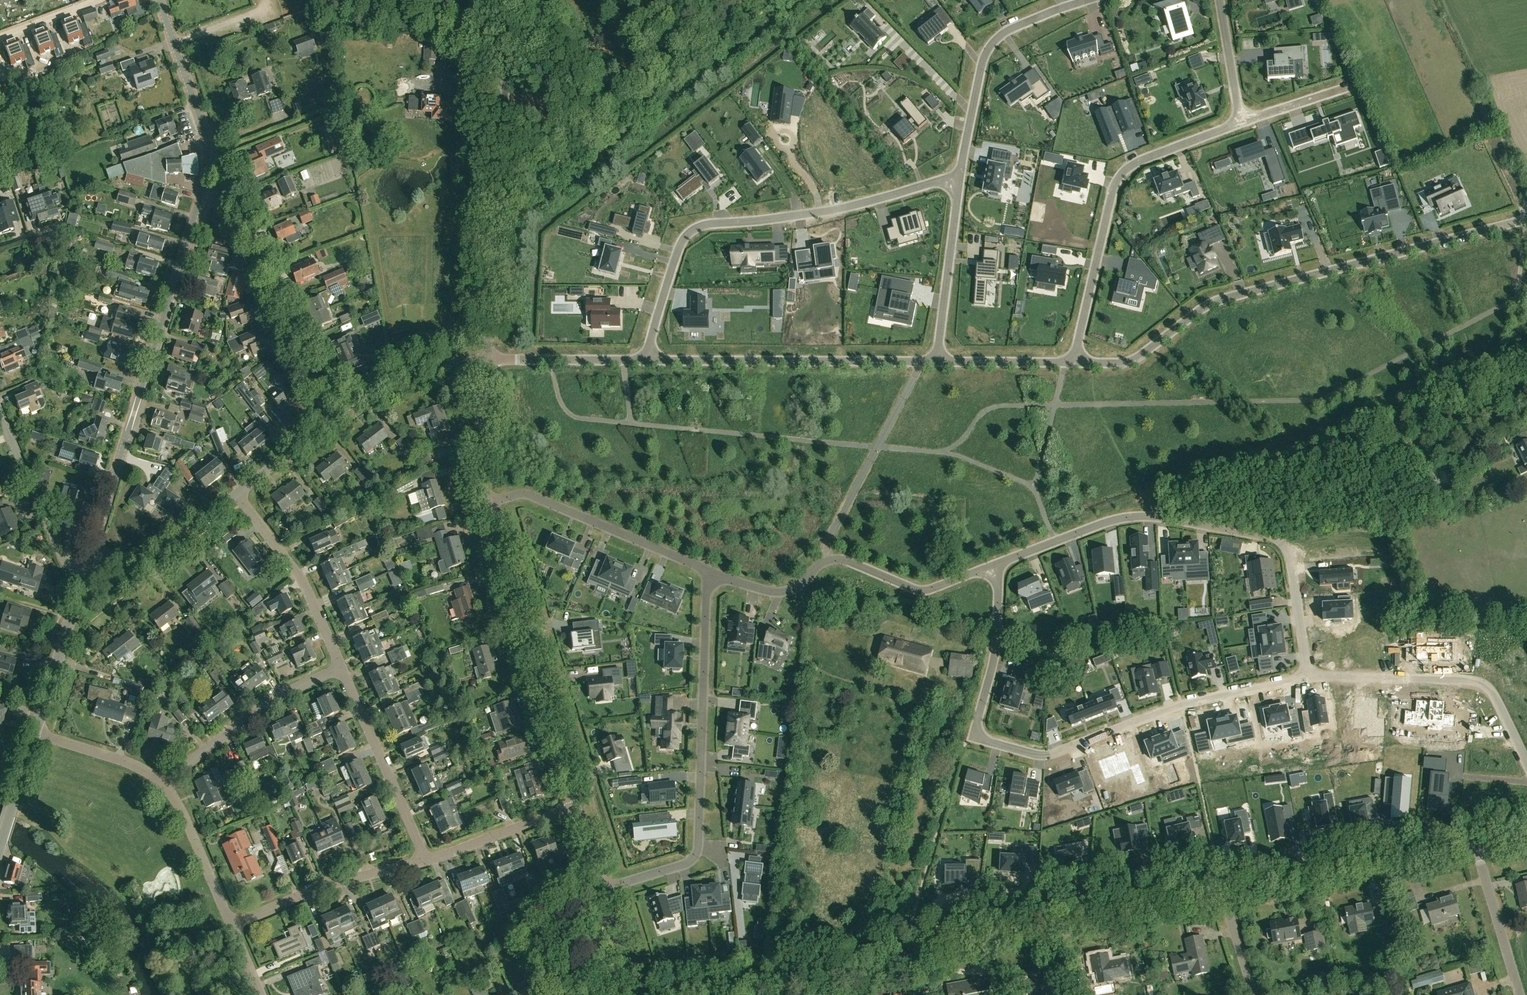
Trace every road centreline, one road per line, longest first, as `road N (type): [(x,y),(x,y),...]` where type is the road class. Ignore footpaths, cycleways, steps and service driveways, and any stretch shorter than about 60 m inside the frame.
road 1 (residential): [(655,994),(1219,887)]
road 2 (residential): [(1308,677),(1169,709),(1050,755),(984,742),(978,727),(999,620),(994,566)]
road 3 (residential): [(1526,219),(1210,301),(1127,362),(1075,363)]
road 4 (residential): [(994,566),(1129,516),(1273,537),(1291,562),(1308,677)]
road 5 (residential): [(645,360),(683,244),(697,229),(786,218),(961,177)]
road 6 (residential): [(707,569),(696,851),(681,866),(603,887)]
road 7 (tertiary): [(91,551),(201,194)]
road 8 (unclassified): [(487,359),(510,0)]
road 9 (track): [(770,0),(495,216)]
road 10 (residential): [(1239,123),(1129,170),(1116,189),(1075,363)]
road 11 (unclassified): [(580,807),(486,503)]
road 12 (residential): [(920,362),(645,360)]
road 13 (residential): [(1526,765),(1494,696),(1474,681),(1308,677)]
road 14 (residential): [(1219,887),(1474,842)]
road 15 (residential): [(961,177),(988,48),(1006,32),(1090,0)]
road 16 (residential): [(320,397),(237,207),(201,194)]
road 17 (residential): [(486,503),(534,497),(707,569)]
road 18 (residential): [(827,561),(826,545),(920,362)]
road 19 (residential): [(166,787),(279,695),(341,668)]
road 20 (residential): [(425,860),(341,668)]
road 21 (residential): [(341,668),(296,570),(238,492)]
road 22 (tertiary): [(201,194),(209,145),(160,0)]
road 23 (residential): [(236,925),(425,860)]
road 24 (residential): [(84,573),(66,562),(0,409)]
road 25 (residential): [(935,362),(961,177)]
road 26 (residential): [(827,561),(930,587),(994,566)]
road 27 (residential): [(91,551),(150,560),(238,492)]
road 28 (tertiary): [(36,732),(84,573)]
road 29 (residential): [(425,860),(580,807)]
road 30 (residential): [(1521,994),(1474,842)]
road 31 (residential): [(645,360),(487,359)]
road 32 (residential): [(236,925),(166,787)]
road 33 (residential): [(352,402),(414,366),(487,359)]
road 34 (unclassified): [(486,503),(487,359)]
road 35 (residential): [(166,787),(134,765),(36,732)]
road 36 (residential): [(1075,363),(935,362)]
road 37 (residential): [(707,569),(784,592),(827,561)]
road 38 (residential): [(1239,123),(1221,0)]
road 39 (residential): [(1356,84),(1239,123)]
road 40 (tertiary): [(0,849),(36,732)]

